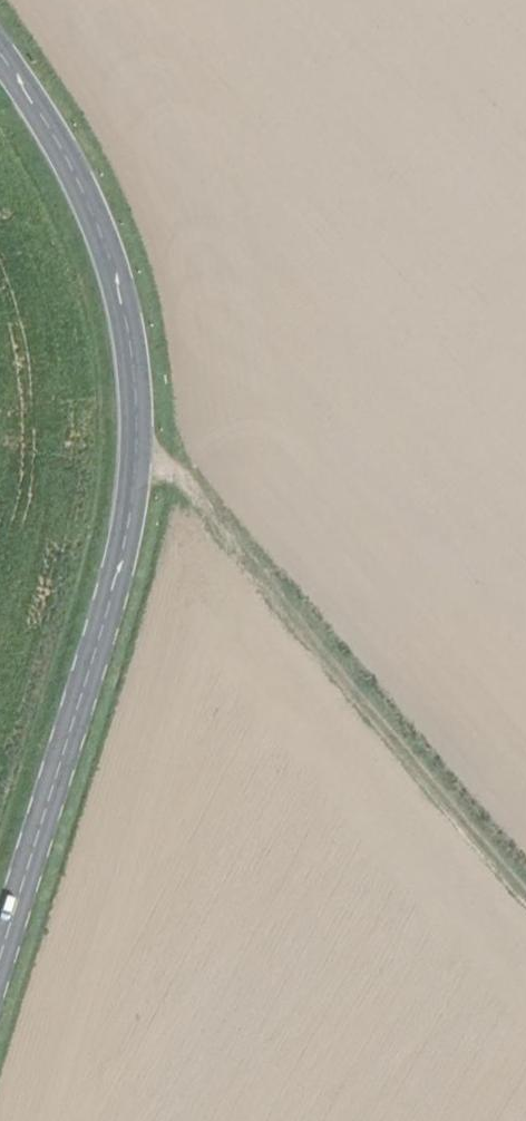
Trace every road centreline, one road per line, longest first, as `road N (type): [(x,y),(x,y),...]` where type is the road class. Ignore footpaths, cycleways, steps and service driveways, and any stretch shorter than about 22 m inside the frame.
road 1 (secondary): [(0,52),(57,139),(108,254),(126,315),(137,444),(118,570),(0,959)]
road 2 (track): [(137,444),(186,475),(525,872)]

